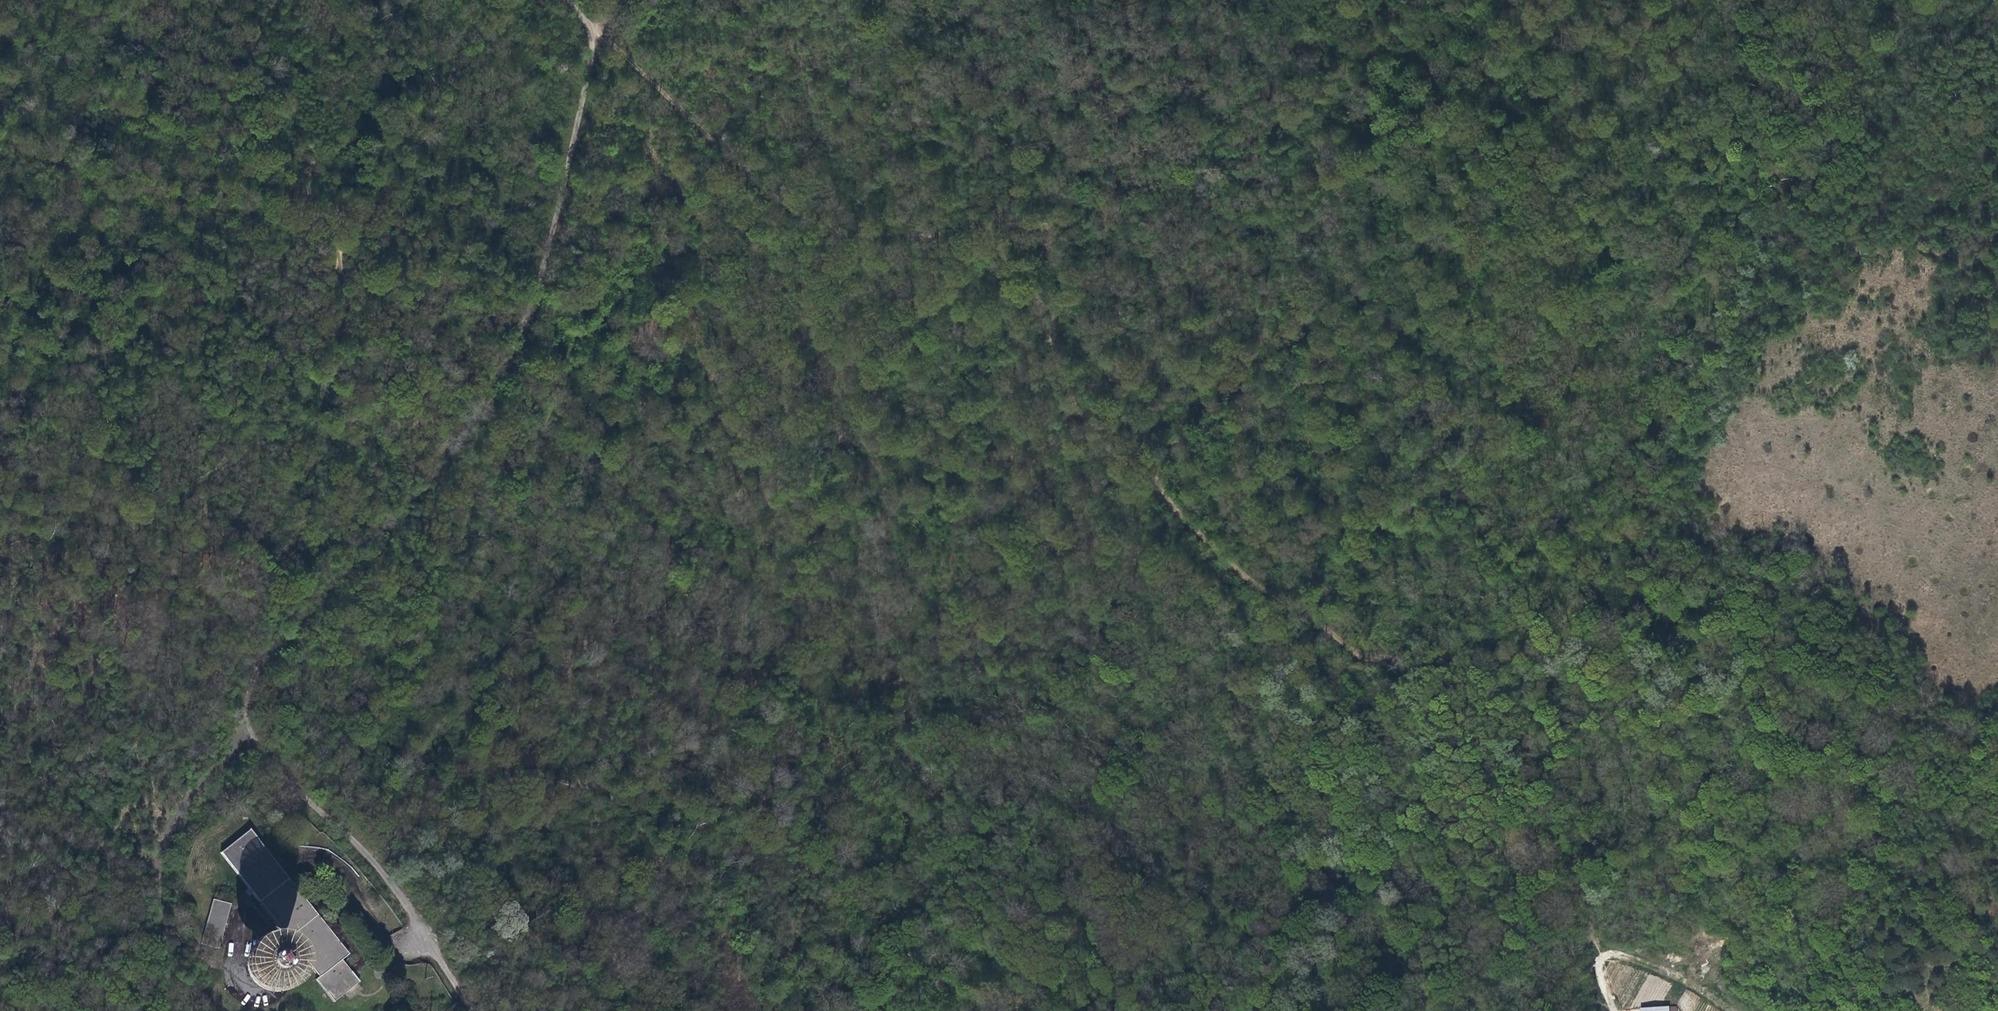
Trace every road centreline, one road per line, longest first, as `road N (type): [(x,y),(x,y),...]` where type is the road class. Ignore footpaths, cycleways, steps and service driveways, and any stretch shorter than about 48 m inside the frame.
road 1 (unclassified): [(567,0),(590,40),(563,194),(532,304),(465,437),(252,666),(241,738)]
road 2 (track): [(581,14),(771,195),(814,221),(887,228)]
road 3 (unclassified): [(241,738),(298,780),(422,941)]
road 4 (unclassified): [(241,738),(157,838),(157,903),(175,923)]
road 5 (track): [(1730,1010),(1600,955),(1595,970)]

